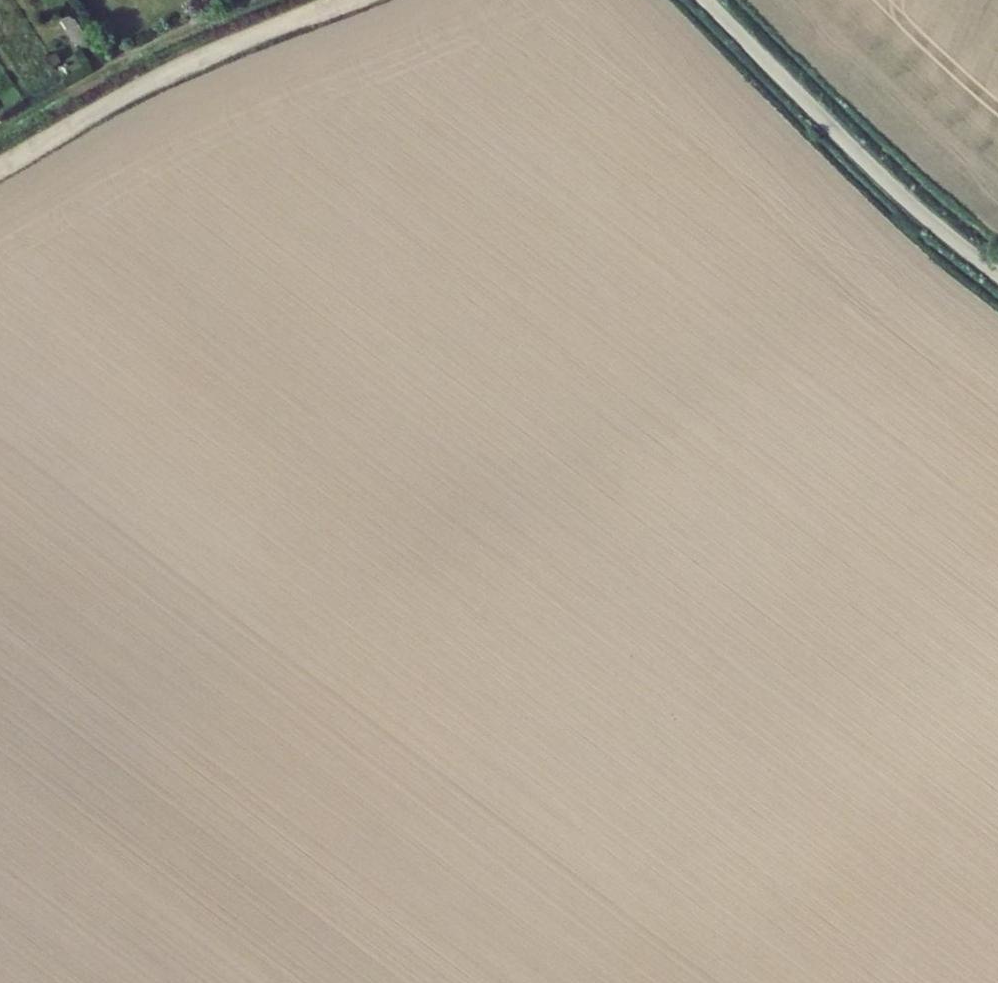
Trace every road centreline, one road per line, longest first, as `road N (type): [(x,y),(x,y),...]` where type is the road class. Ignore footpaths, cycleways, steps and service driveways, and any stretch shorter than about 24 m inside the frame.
road 1 (residential): [(707,0),(894,189),(997,274)]

